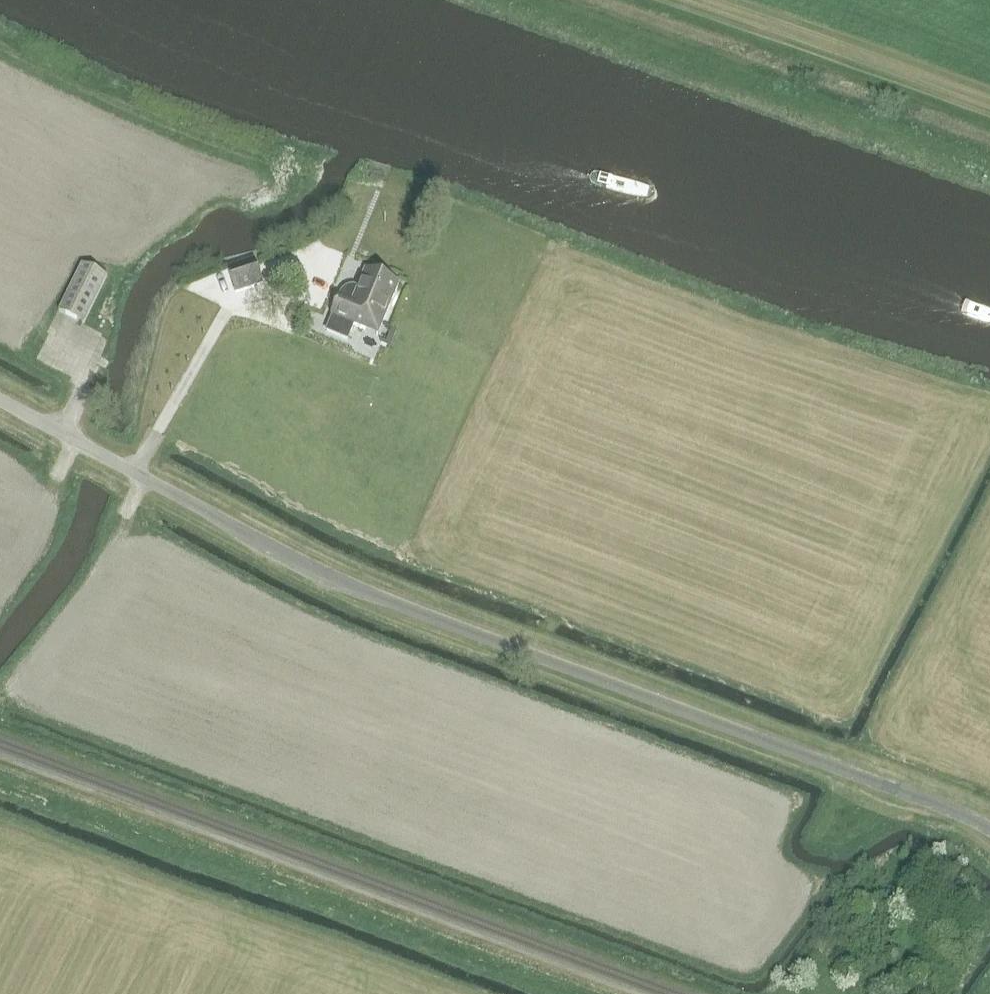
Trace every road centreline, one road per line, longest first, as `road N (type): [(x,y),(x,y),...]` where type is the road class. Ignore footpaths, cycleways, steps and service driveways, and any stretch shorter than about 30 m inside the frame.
road 1 (unclassified): [(989,828),(317,569),(0,398)]

